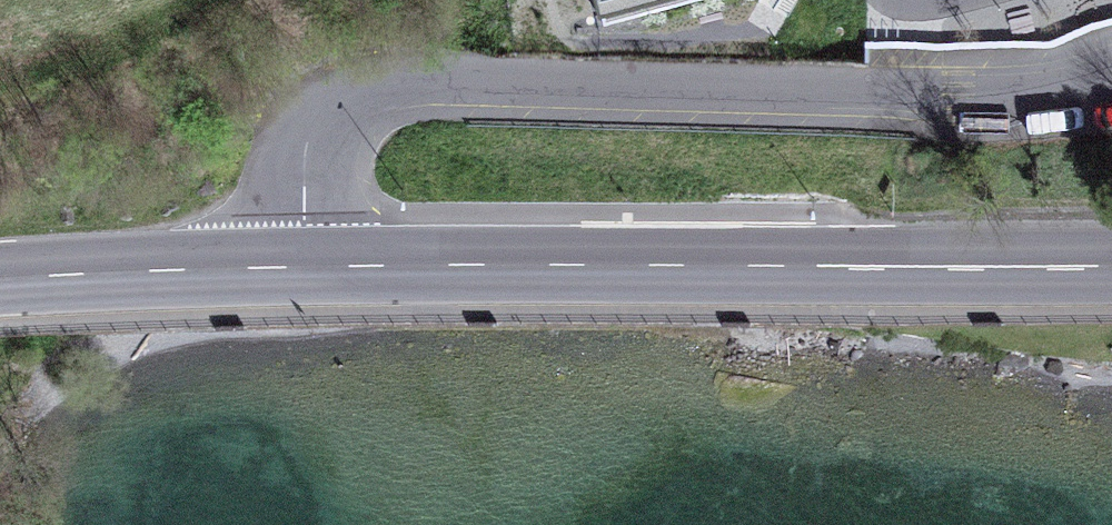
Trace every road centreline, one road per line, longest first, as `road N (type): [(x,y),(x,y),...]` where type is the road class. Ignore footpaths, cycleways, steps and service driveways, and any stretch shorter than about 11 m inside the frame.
road 1 (unclassified): [(293,267),(292,143),(319,102),(358,81),(1033,88),(1111,71)]
road 2 (primary): [(1111,266),(293,267)]
road 3 (primary): [(293,267),(0,282)]

